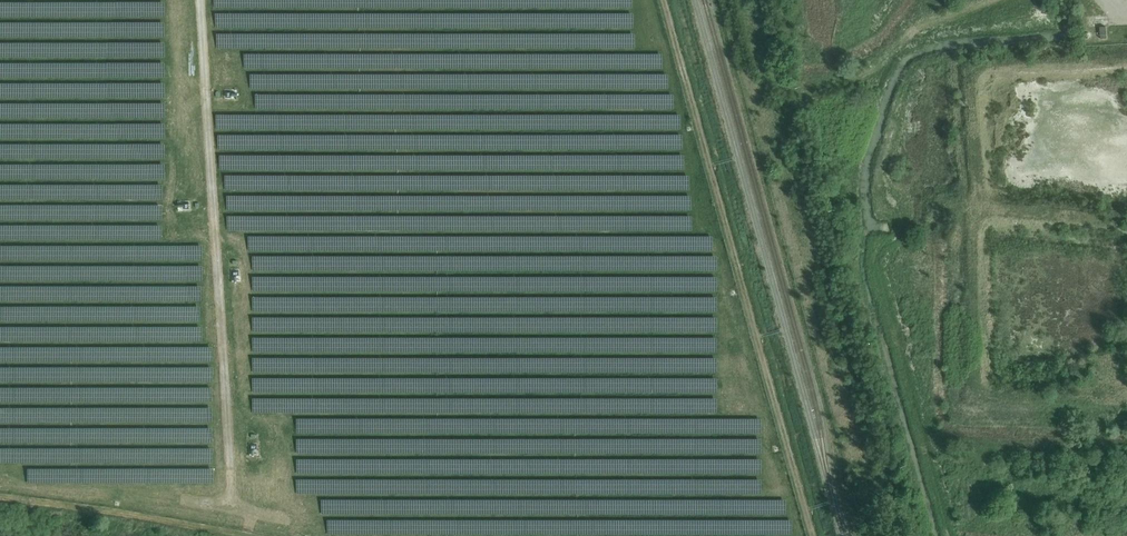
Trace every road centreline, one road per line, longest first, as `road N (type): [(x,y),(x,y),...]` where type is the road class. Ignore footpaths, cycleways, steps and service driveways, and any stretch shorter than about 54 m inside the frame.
road 1 (track): [(665,0),(814,535)]

